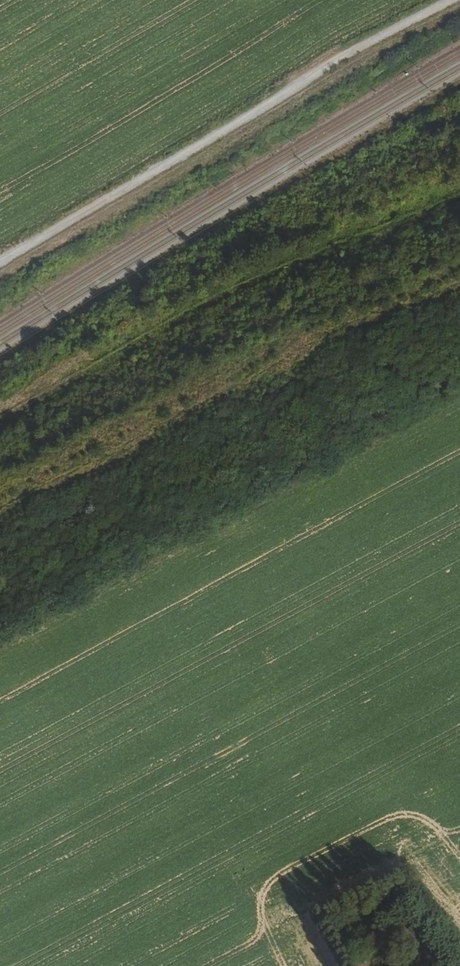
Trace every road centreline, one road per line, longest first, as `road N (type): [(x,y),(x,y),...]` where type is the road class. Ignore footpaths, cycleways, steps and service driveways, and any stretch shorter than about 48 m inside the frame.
road 1 (unclassified): [(442,0),(0,260)]

